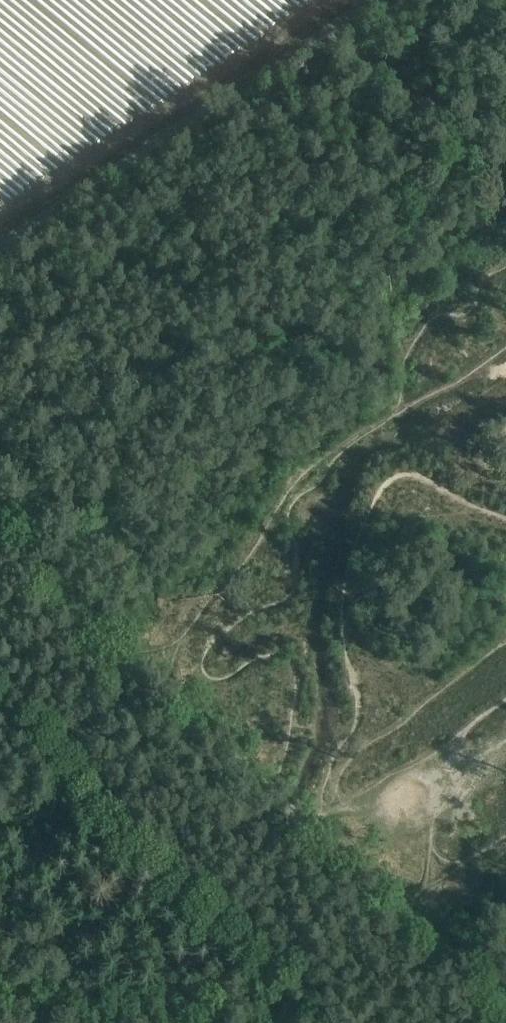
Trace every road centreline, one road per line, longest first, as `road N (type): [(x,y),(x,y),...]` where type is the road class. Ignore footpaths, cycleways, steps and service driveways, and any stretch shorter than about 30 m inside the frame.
road 1 (track): [(0,238),(370,0)]

